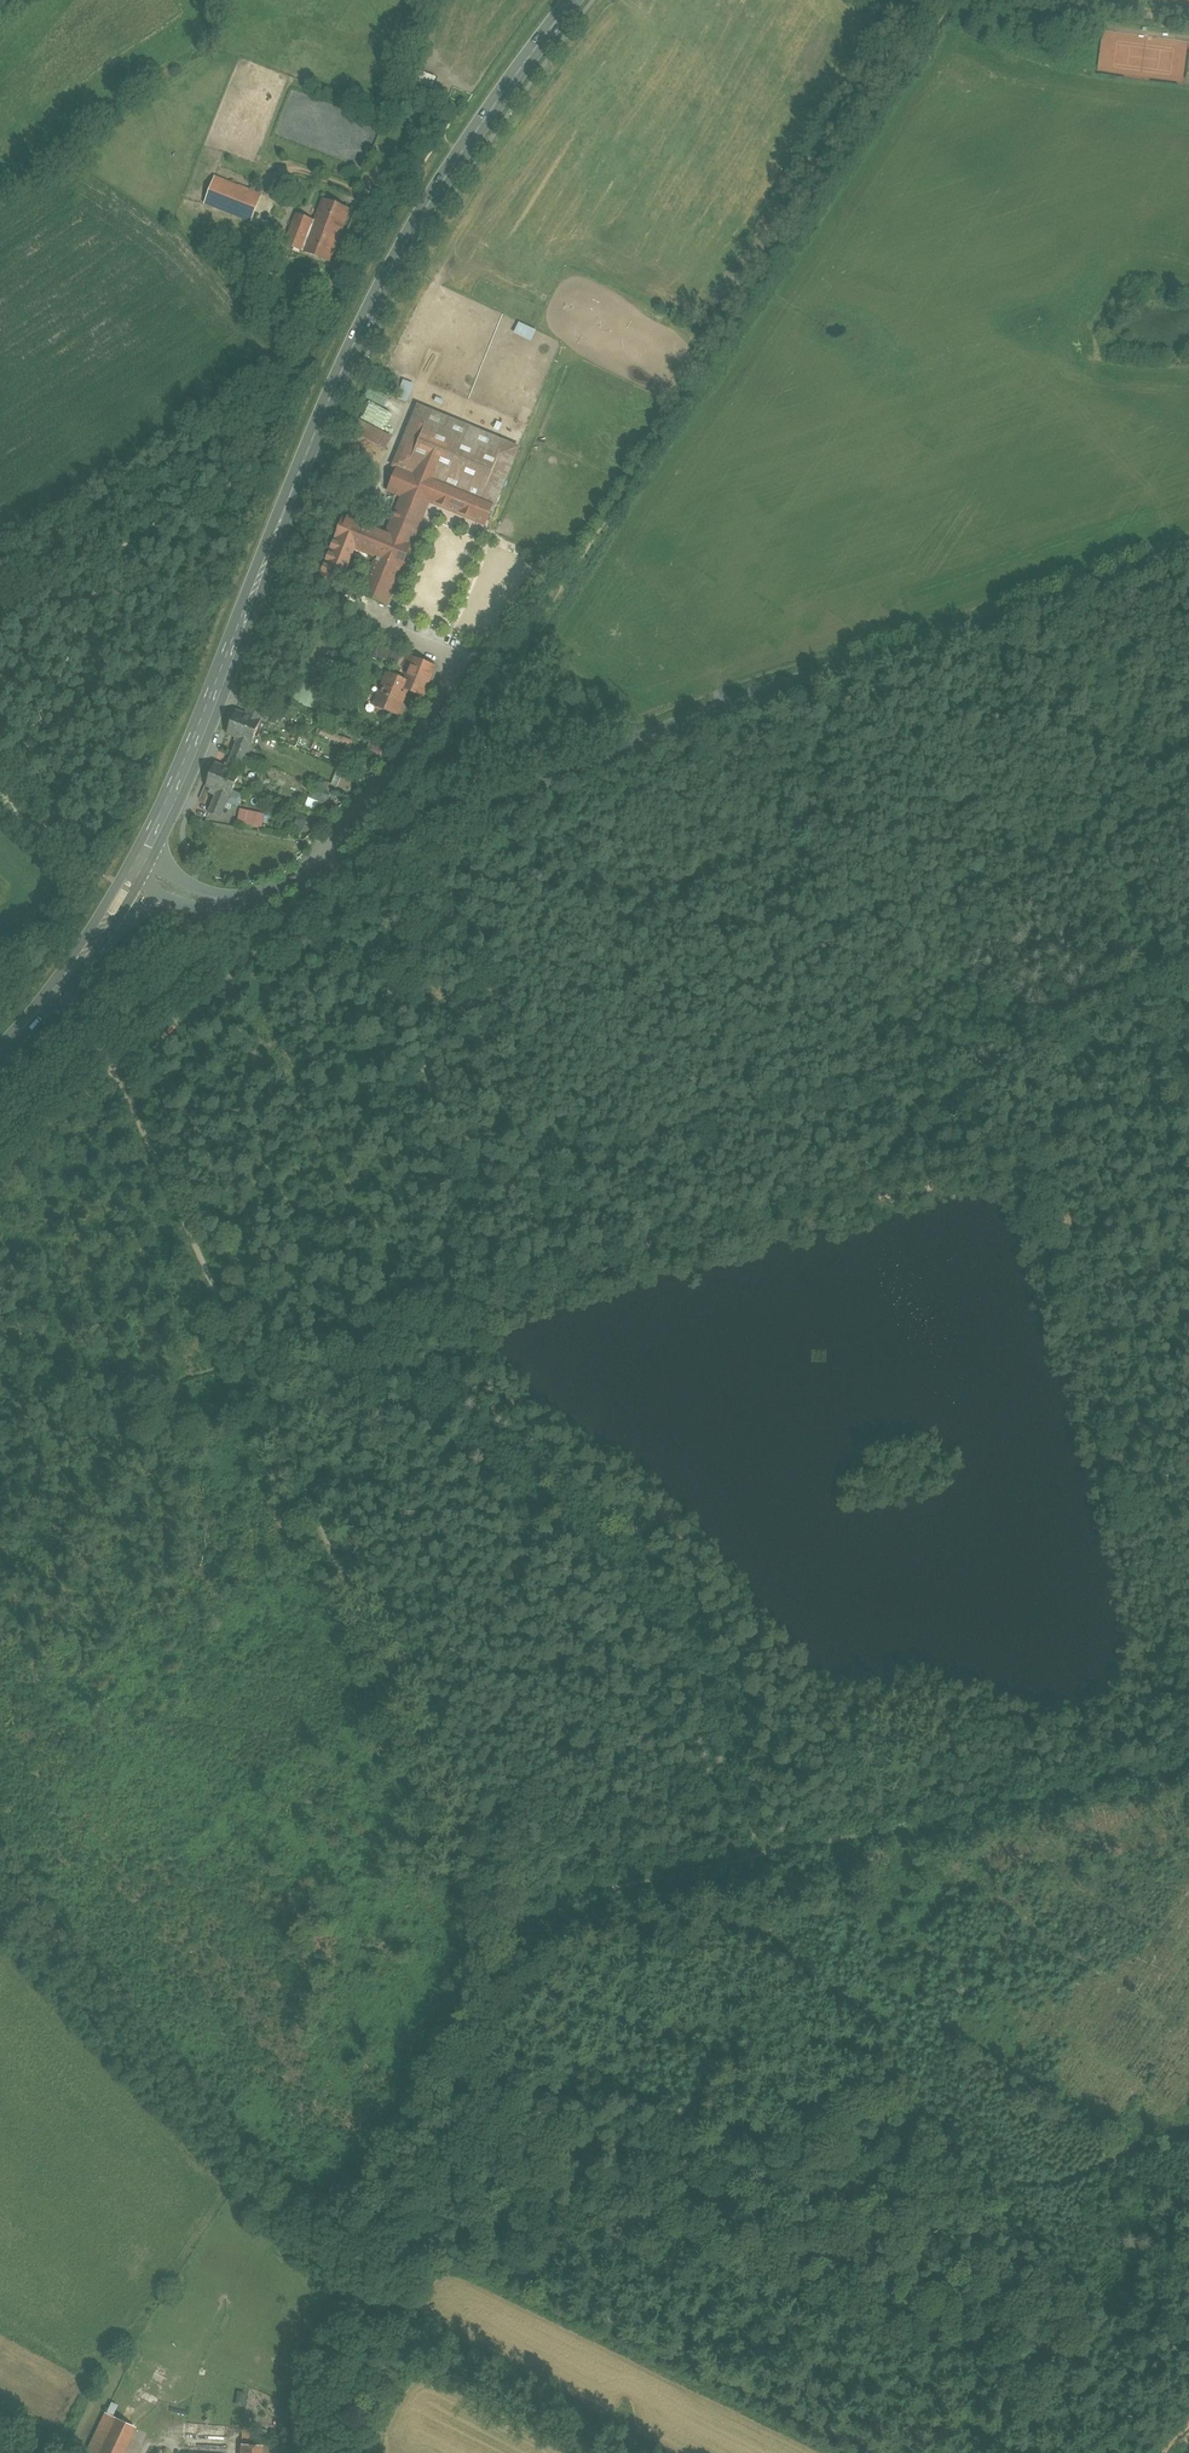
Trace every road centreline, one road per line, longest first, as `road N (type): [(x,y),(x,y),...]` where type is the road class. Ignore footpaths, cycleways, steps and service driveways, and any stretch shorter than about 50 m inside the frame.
road 1 (unclassified): [(1188,556),(649,737),(290,887),(203,899),(140,864)]
road 2 (track): [(99,1047),(209,1262),(506,1930)]
road 3 (secondary): [(574,0),(480,123),(390,268),(301,464),(140,864)]
road 4 (track): [(4,790),(111,561),(222,479),(285,412),(317,322)]
road 5 (track): [(822,1842),(1188,1765)]
road 6 (secondary): [(140,864),(59,991),(0,1057)]

